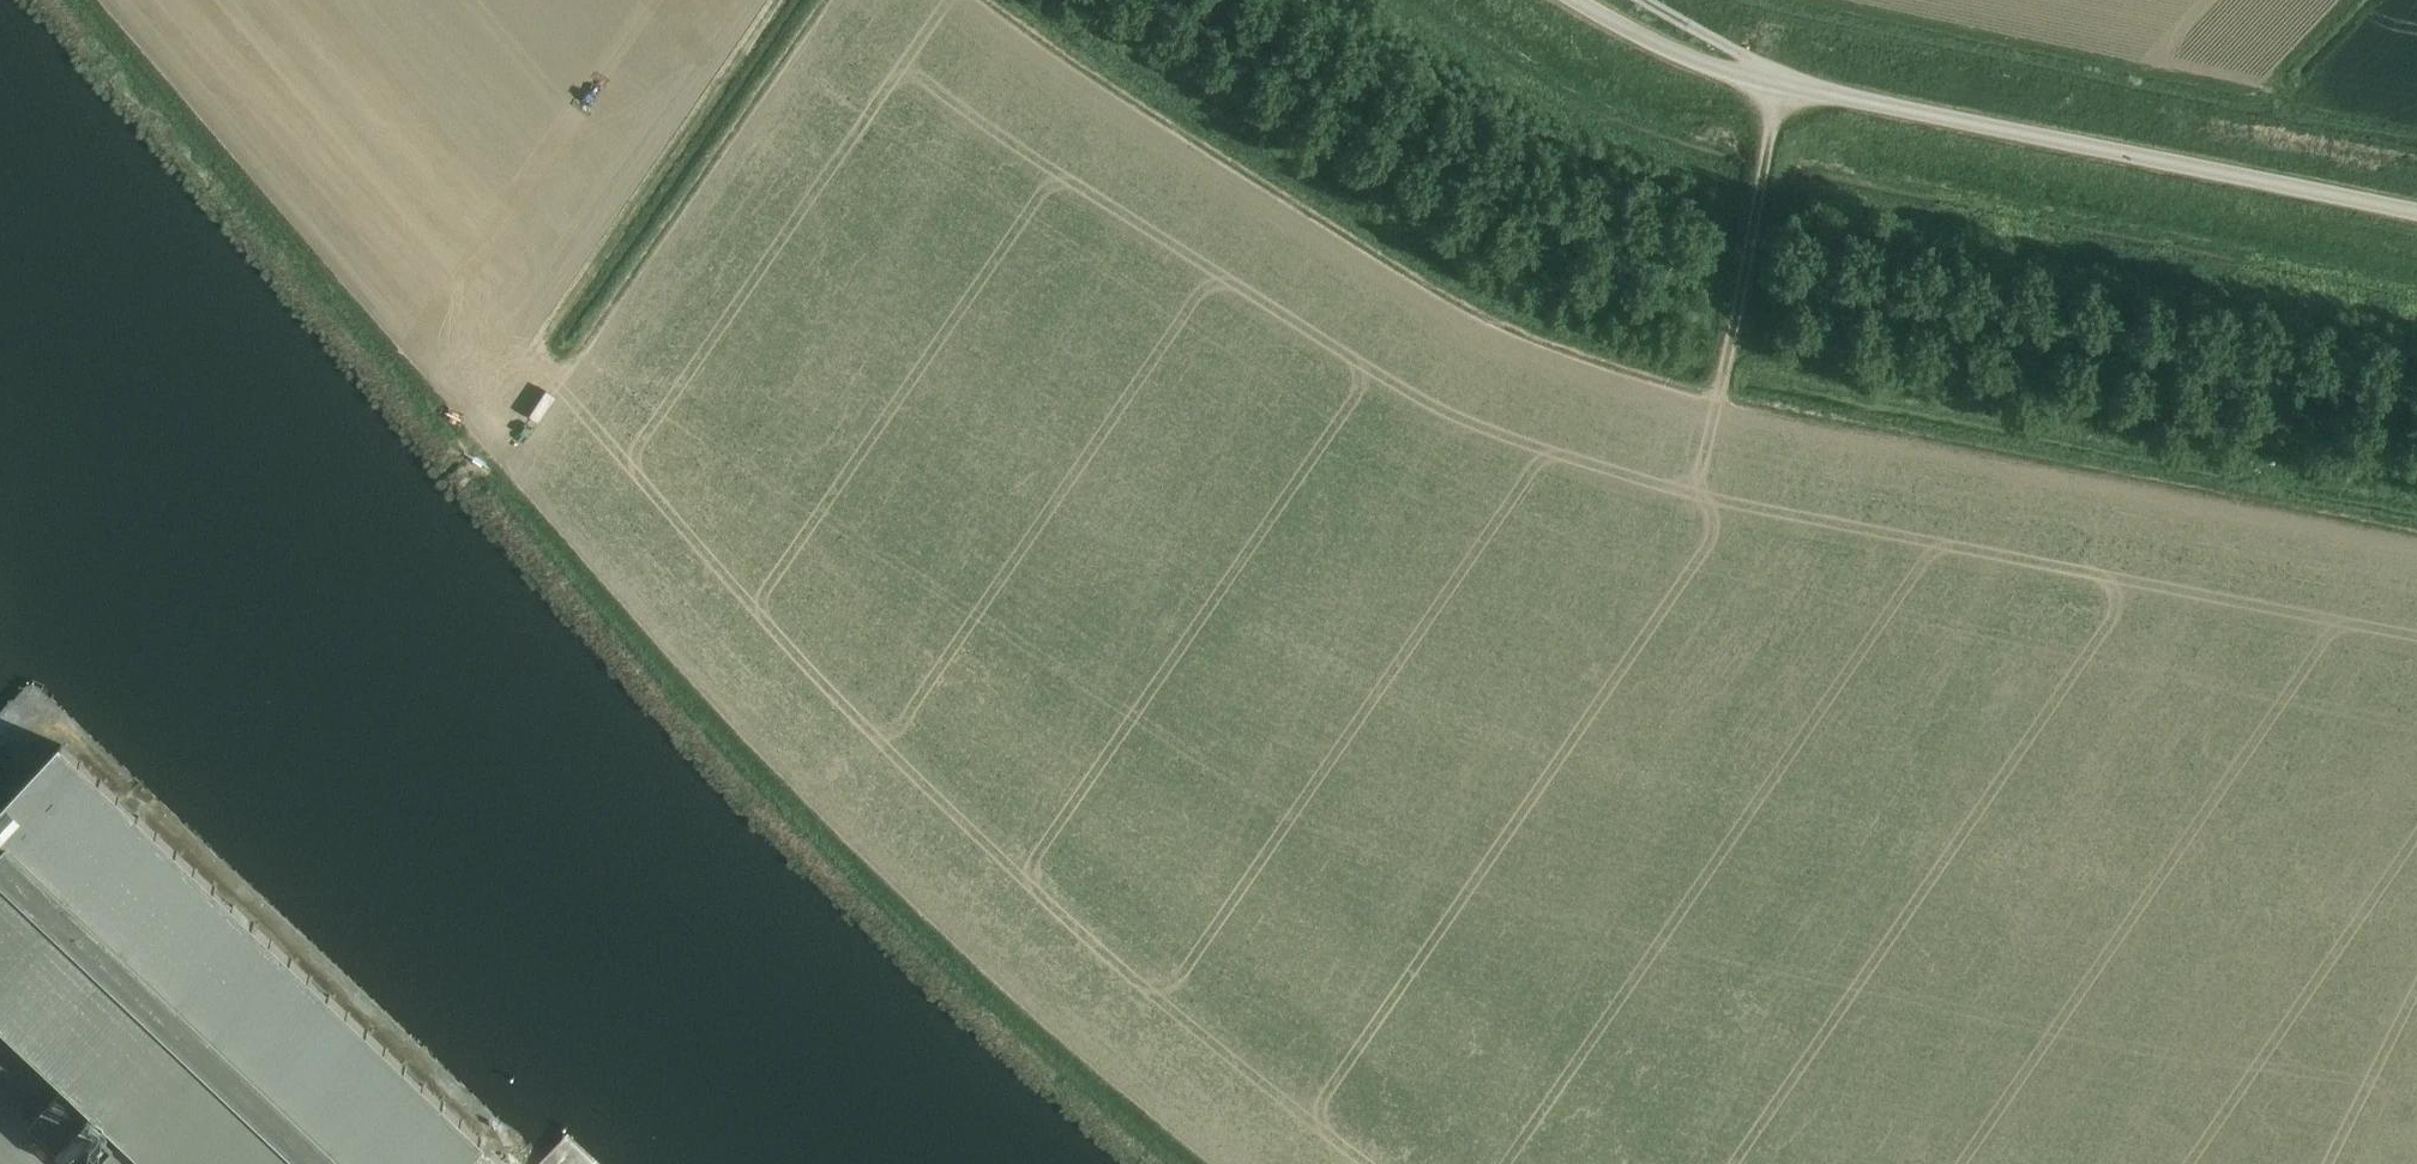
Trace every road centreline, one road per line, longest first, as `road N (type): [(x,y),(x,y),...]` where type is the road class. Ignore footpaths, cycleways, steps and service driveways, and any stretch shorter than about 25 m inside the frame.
road 1 (unclassified): [(2416,217),(1806,95)]
road 2 (unclassified): [(1806,95),(1753,87),(1649,48),(1569,0)]
road 3 (unclassified): [(1639,0),(1806,95)]

